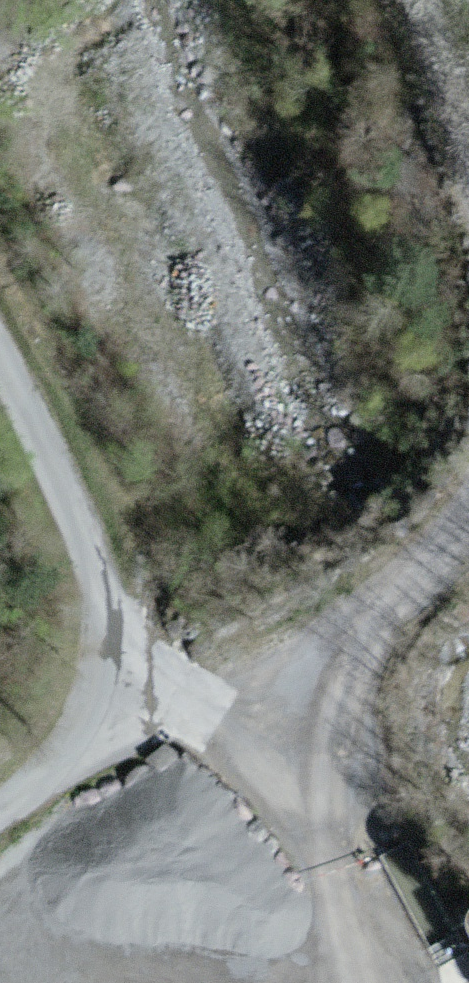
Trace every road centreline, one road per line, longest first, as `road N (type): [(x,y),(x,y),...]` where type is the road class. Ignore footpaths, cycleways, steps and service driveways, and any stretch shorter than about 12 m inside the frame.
road 1 (unclassified): [(0,808),(110,705),(122,684),(124,655),(71,499),(0,356)]
road 2 (track): [(468,524),(326,659),(287,686),(232,698),(188,687),(124,655)]
road 3 (track): [(468,161),(412,0)]

